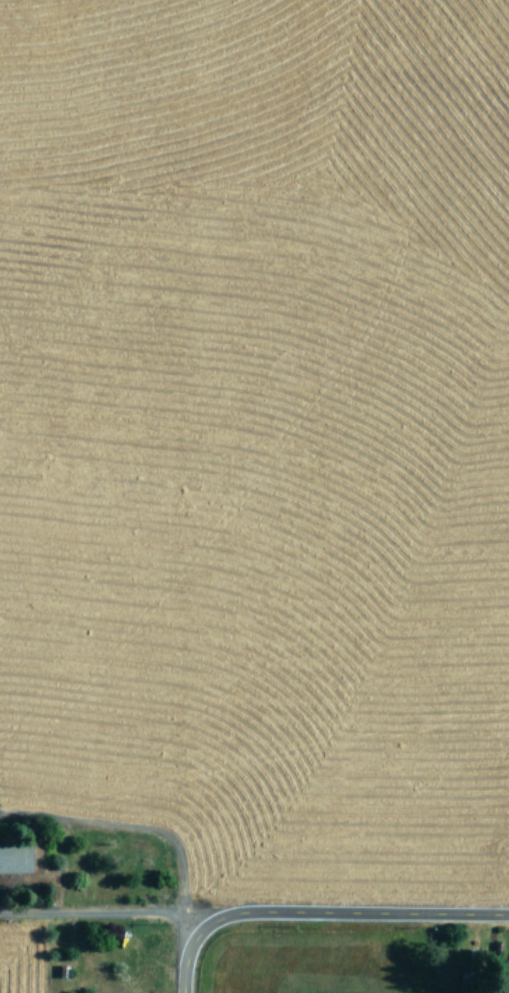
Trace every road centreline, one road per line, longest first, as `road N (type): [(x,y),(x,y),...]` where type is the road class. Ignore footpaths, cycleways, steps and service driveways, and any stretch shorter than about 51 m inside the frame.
road 1 (residential): [(186,315),(205,924)]
road 2 (residential): [(184,992),(196,935),(235,911),(508,913)]
road 3 (residential): [(0,335),(186,315)]

